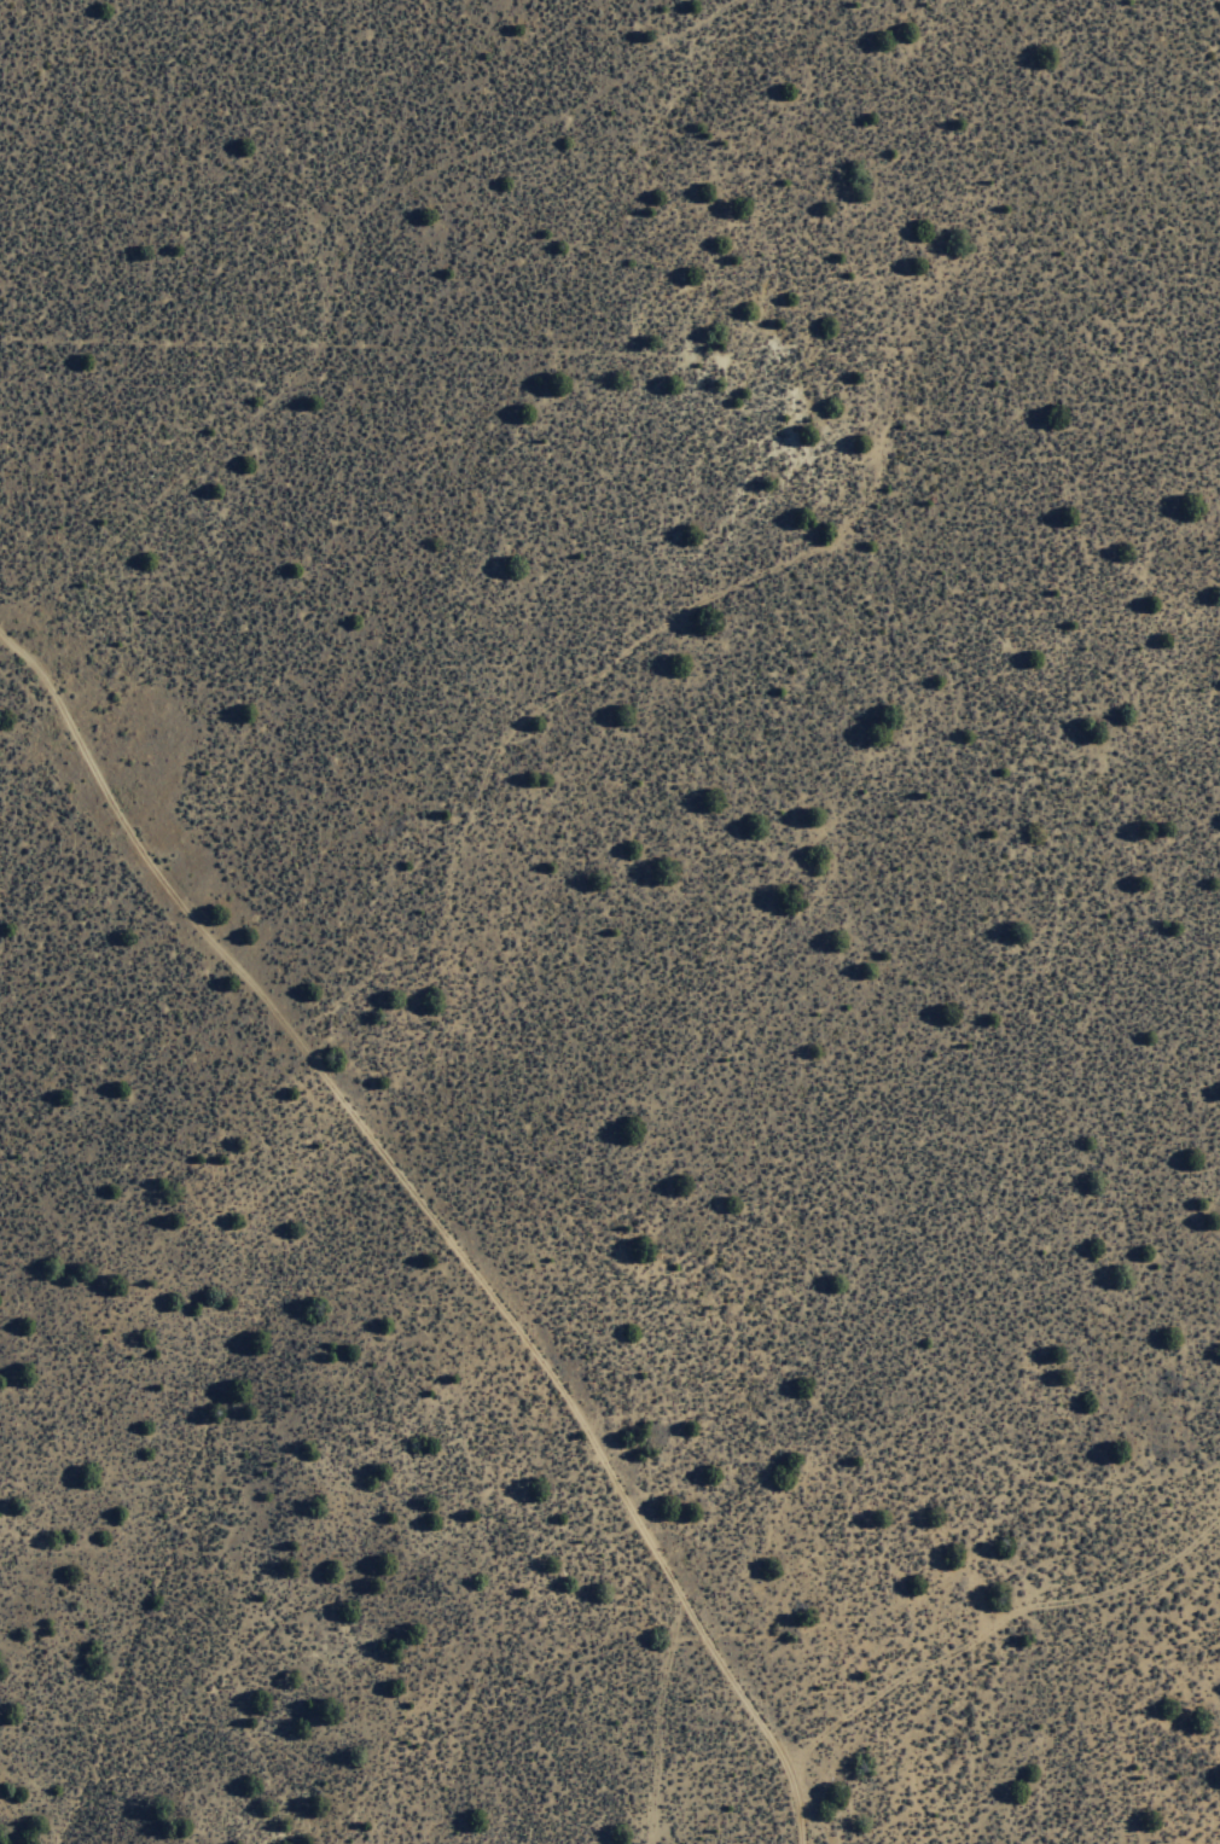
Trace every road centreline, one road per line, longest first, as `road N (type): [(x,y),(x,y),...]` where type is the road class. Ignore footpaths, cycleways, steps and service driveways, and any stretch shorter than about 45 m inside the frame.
road 1 (residential): [(0,599),(141,810),(569,1366),(745,1669),(801,1741),(846,1843)]
road 2 (residential): [(801,1741),(1041,1598),(1191,1566),(1219,1543)]

